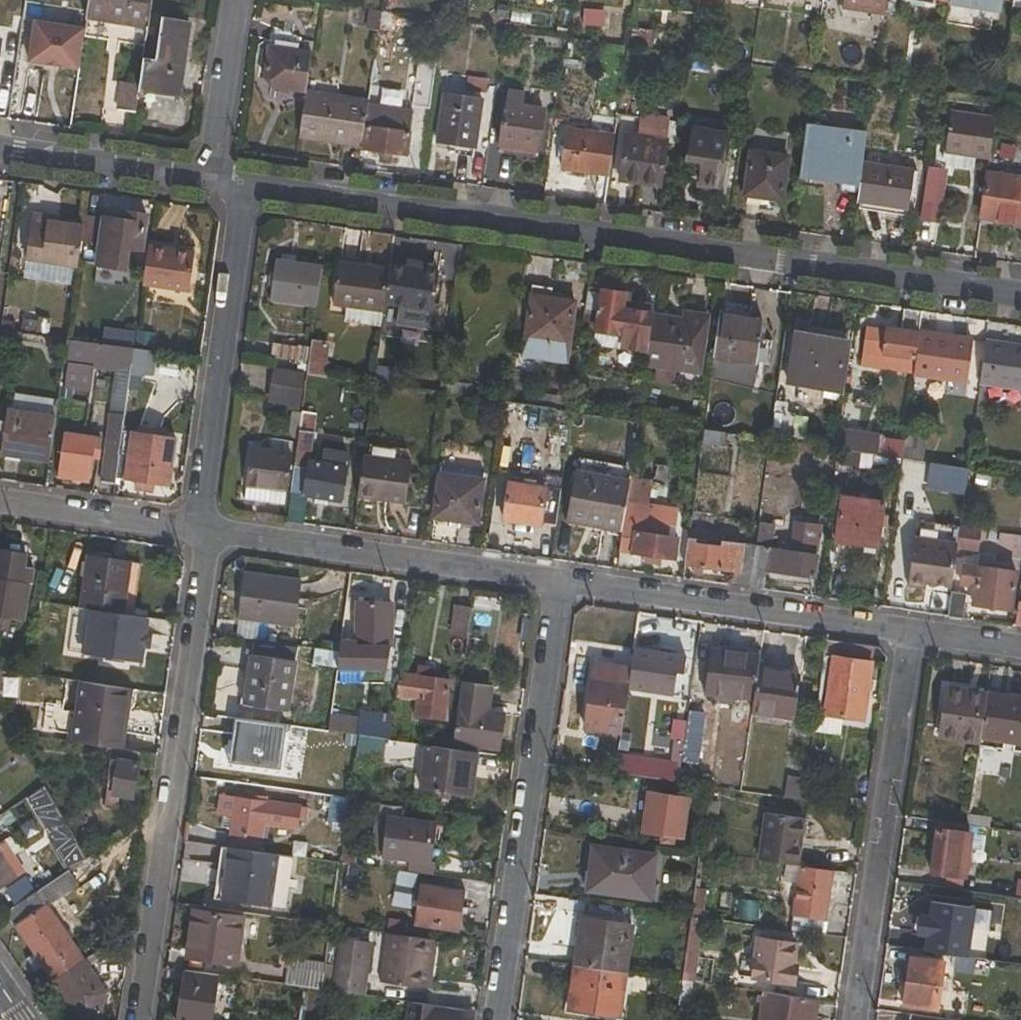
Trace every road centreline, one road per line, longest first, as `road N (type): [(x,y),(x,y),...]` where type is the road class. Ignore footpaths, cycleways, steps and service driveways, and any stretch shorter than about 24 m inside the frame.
road 1 (residential): [(245,192),(1020,298)]
road 2 (residential): [(203,529),(204,565),(137,1019)]
road 3 (residential): [(562,581),(498,1019)]
road 4 (residential): [(913,631),(856,1019)]
road 5 (residential): [(203,529),(562,581)]
road 6 (residential): [(562,581),(913,631)]
road 7 (residential): [(245,192),(203,529)]
road 8 (residential): [(0,150),(213,178)]
road 9 (residential): [(0,503),(203,529)]
road 10 (residential): [(238,0),(213,178)]

